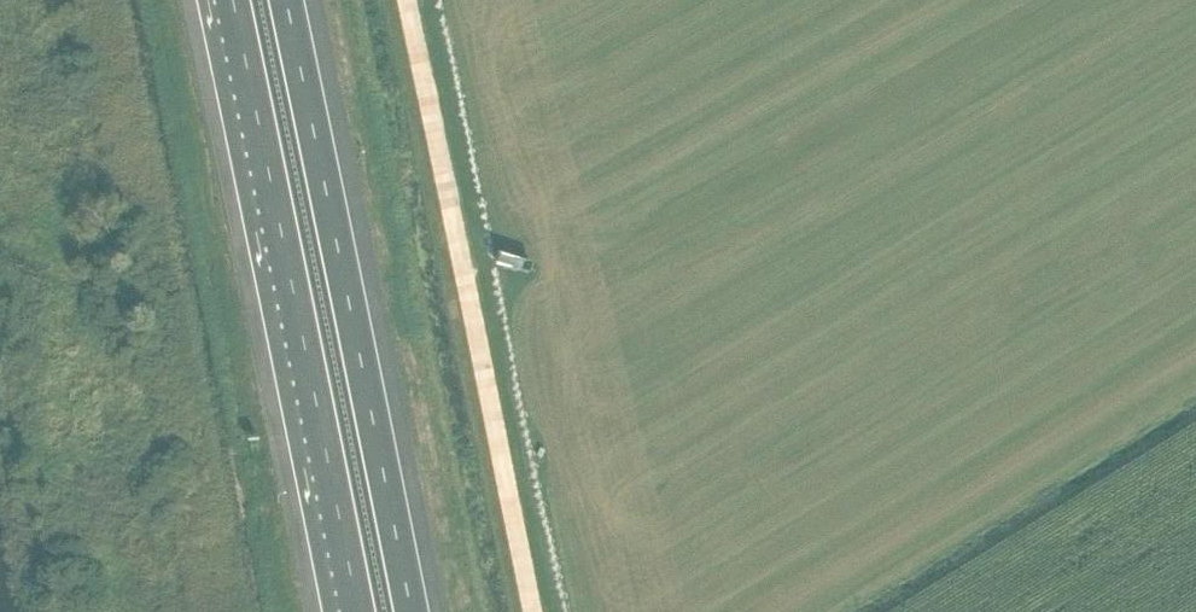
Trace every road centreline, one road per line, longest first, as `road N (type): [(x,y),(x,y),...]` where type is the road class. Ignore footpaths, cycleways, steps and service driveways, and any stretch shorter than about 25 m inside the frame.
road 1 (motorway): [(414,611),(289,0)]
road 2 (motorway): [(230,0),(353,611)]

